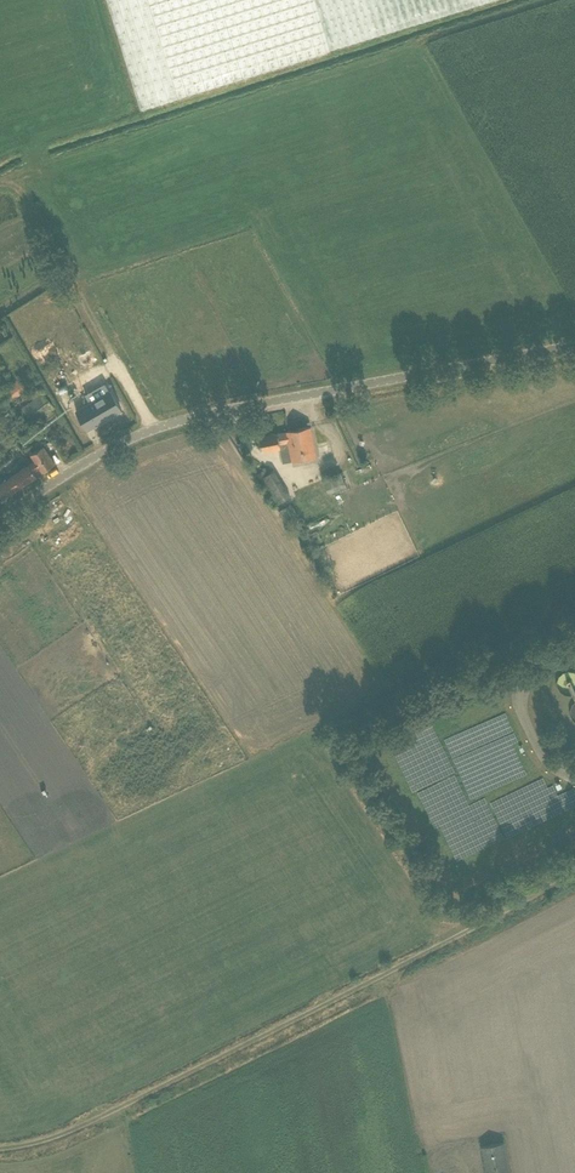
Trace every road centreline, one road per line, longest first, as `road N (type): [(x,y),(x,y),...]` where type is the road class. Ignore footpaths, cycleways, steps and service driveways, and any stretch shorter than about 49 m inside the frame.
road 1 (track): [(0,1147),(37,1143),(157,1096),(574,882)]
road 2 (unclassified): [(0,518),(96,454),(196,415),(574,345)]
road 3 (track): [(151,429),(21,191),(0,182)]

